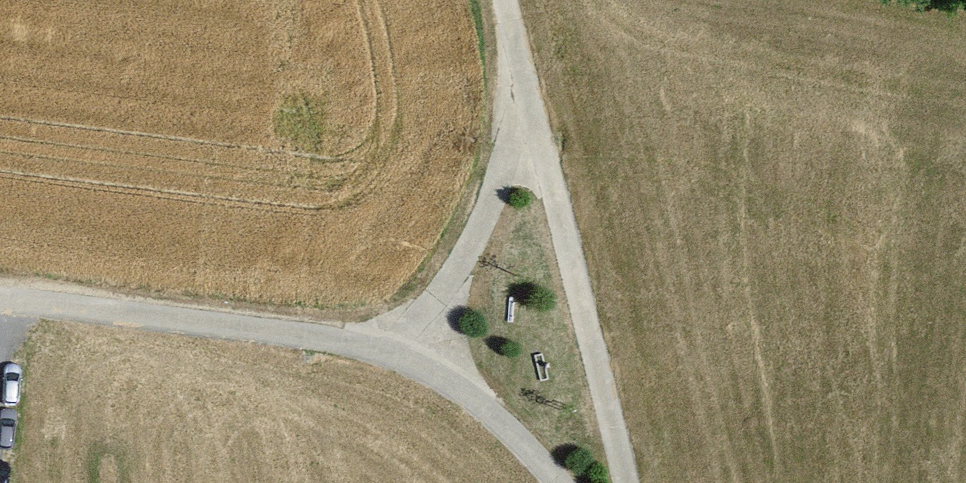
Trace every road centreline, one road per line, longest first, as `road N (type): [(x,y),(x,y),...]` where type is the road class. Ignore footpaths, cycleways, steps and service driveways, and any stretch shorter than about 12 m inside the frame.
road 1 (unclassified): [(0,298),(420,353),(563,482)]
road 2 (track): [(622,482),(499,0)]
road 3 (track): [(527,107),(420,353)]

